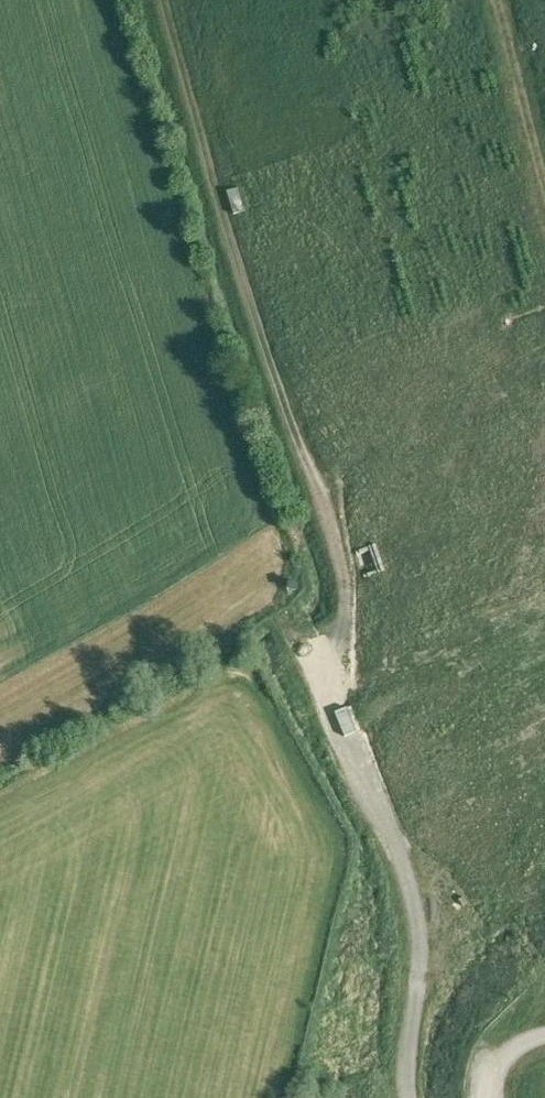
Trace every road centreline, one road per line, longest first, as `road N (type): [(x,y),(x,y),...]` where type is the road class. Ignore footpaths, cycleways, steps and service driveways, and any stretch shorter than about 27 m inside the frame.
road 1 (track): [(405,1097),(400,1007),(411,880),(352,734),(288,618)]
road 2 (track): [(544,185),(486,0)]

